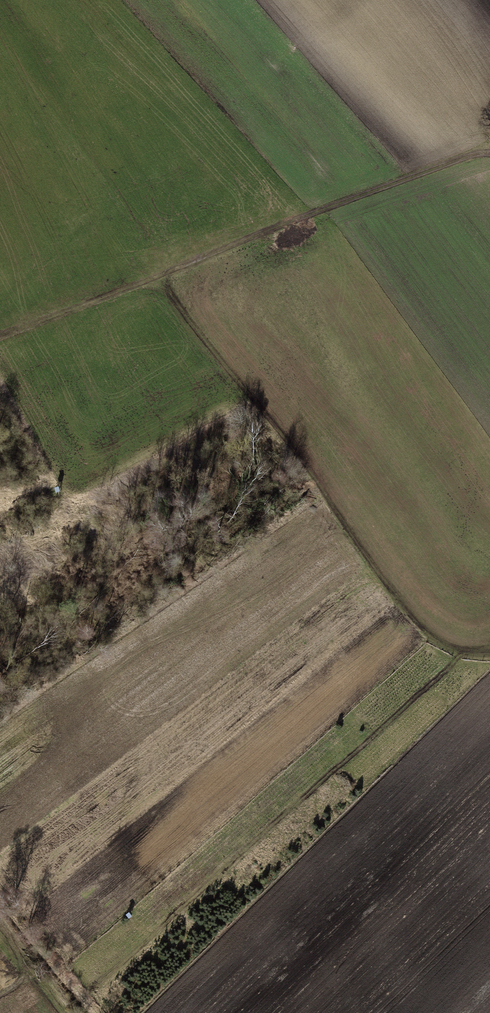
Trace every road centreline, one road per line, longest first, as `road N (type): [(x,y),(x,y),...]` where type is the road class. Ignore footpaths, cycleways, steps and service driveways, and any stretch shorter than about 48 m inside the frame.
road 1 (track): [(155,278),(267,412),(426,632),(465,652),(489,652)]
road 2 (track): [(489,155),(169,272)]
road 3 (track): [(0,335),(169,272)]

